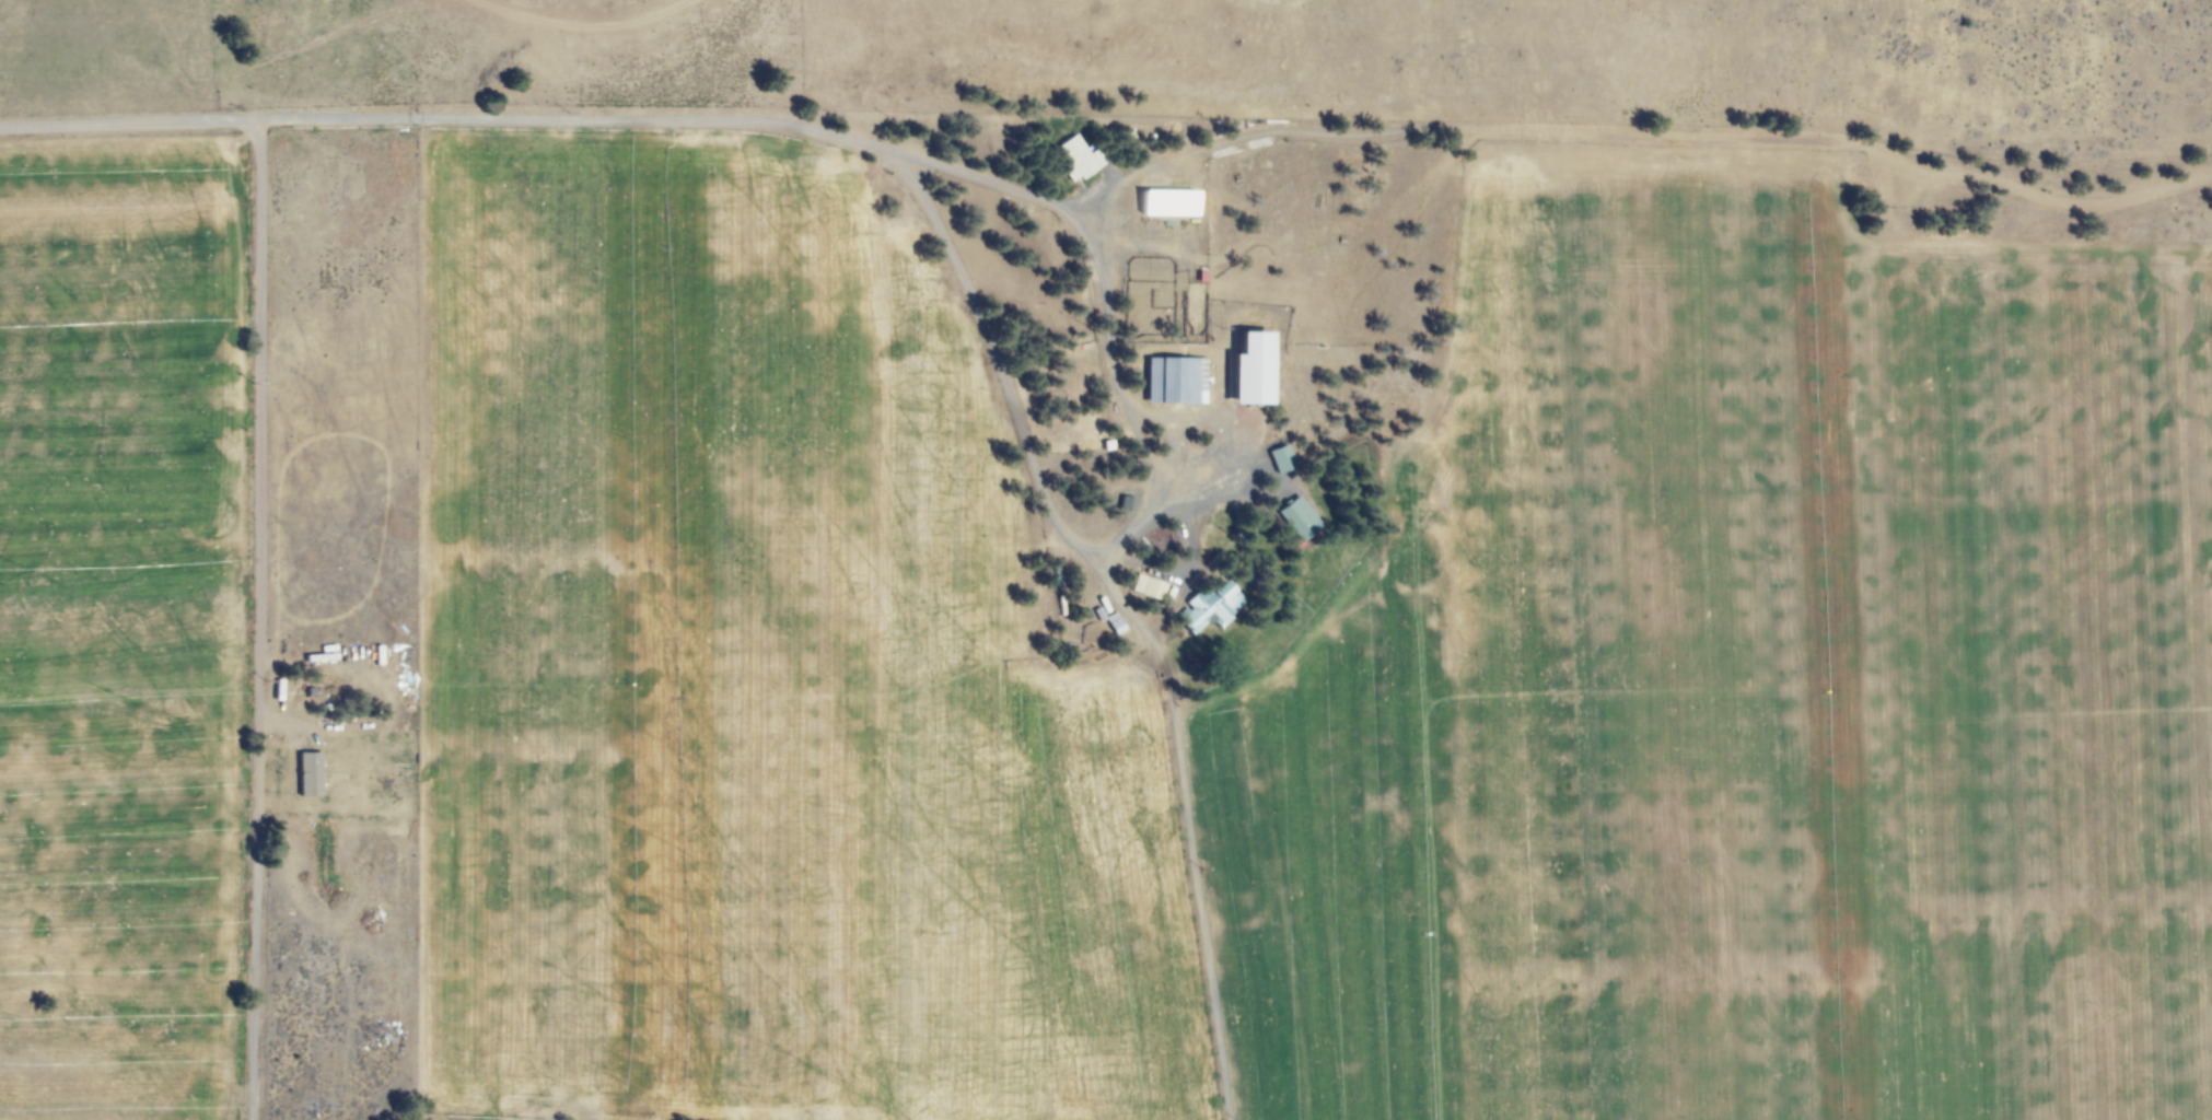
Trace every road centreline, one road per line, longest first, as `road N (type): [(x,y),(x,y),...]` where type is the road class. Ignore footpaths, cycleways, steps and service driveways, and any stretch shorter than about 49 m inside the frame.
road 1 (residential): [(0,128),(254,126),(258,469),(246,1119)]

